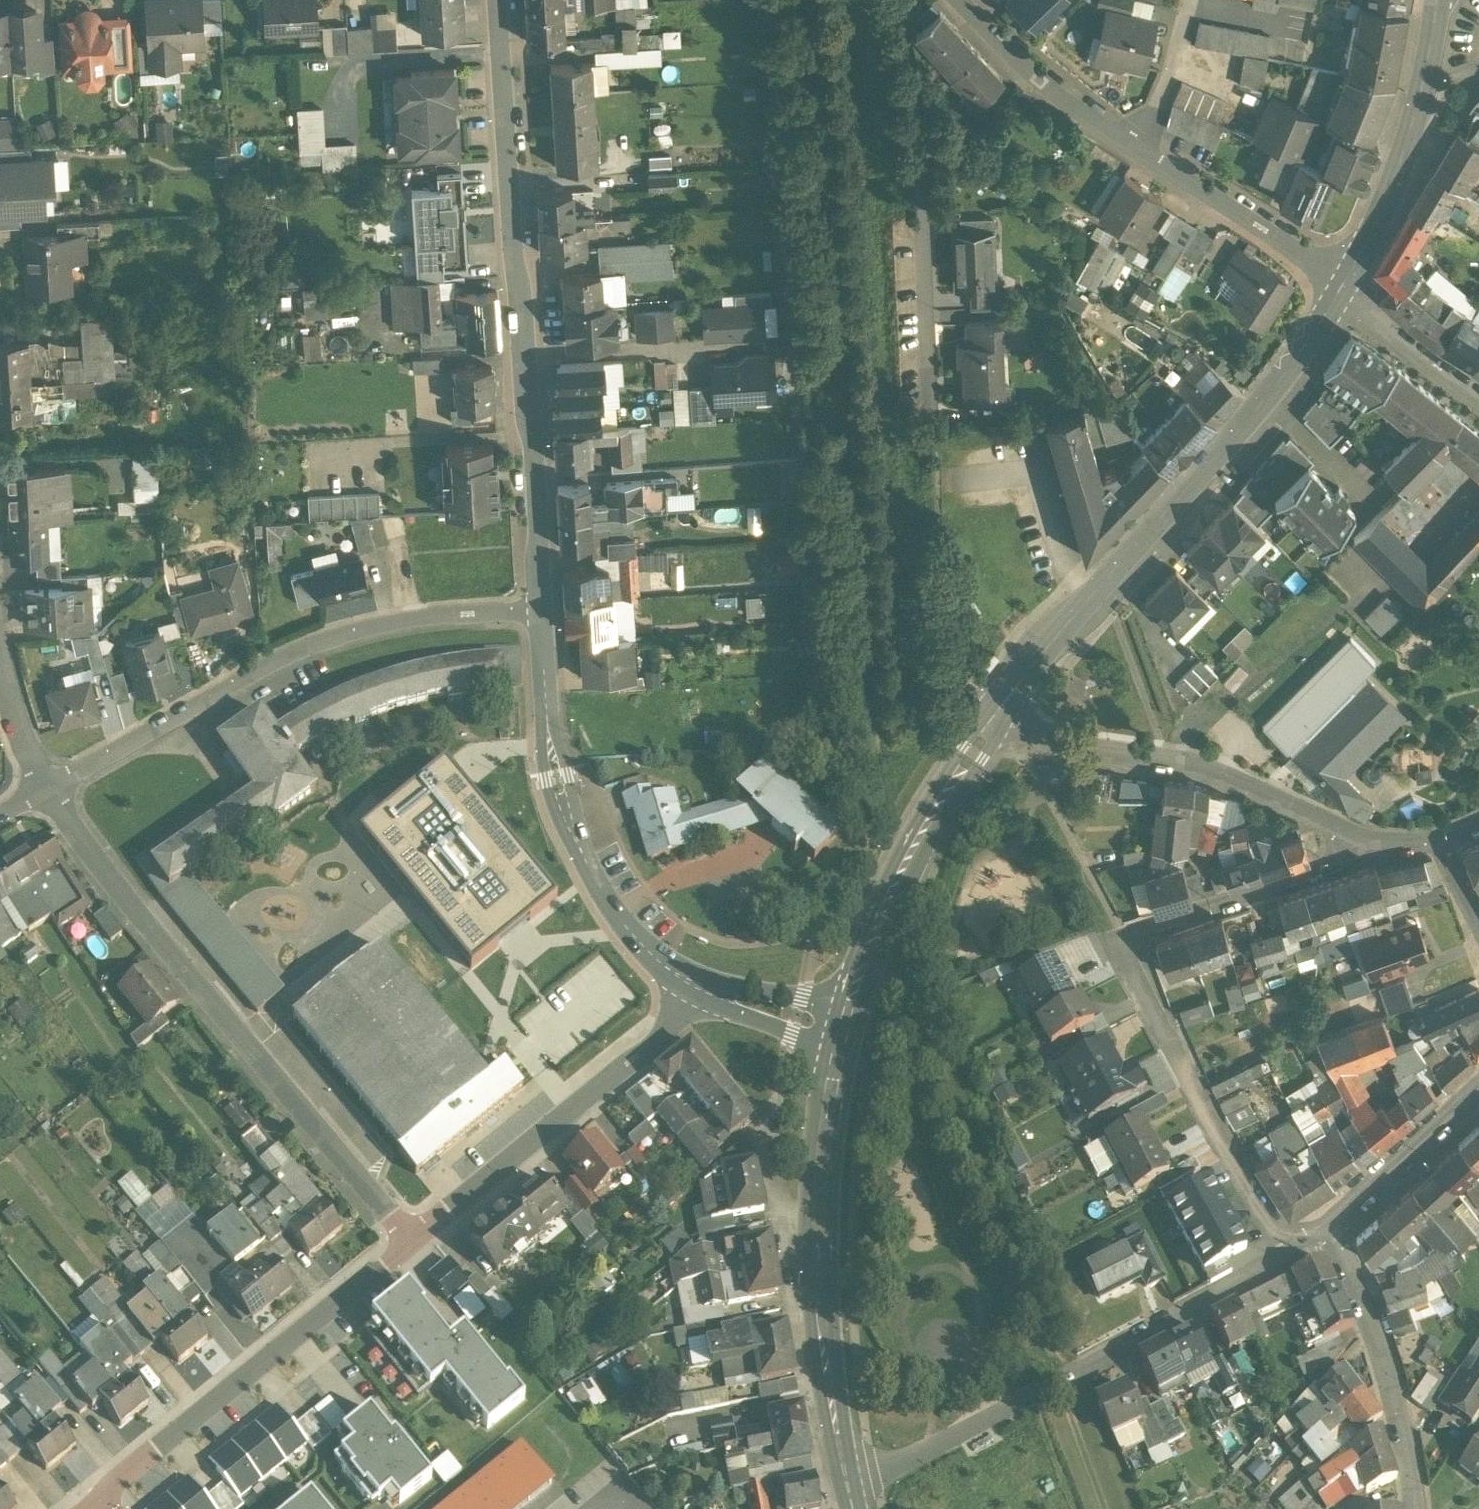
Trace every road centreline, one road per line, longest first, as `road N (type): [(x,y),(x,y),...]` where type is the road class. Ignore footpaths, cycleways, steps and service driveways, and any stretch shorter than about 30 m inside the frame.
road 1 (residential): [(1371,853),(1125,943),(1221,1137),(1303,1245)]
road 2 (residential): [(539,611),(498,0)]
road 3 (residential): [(53,788),(83,844),(413,1241)]
road 4 (secondary): [(989,725),(1017,682),(1265,400),(1343,284)]
road 5 (residential): [(53,788),(270,660),(337,634),(471,610),(539,611)]
road 6 (residential): [(1303,1245),(1246,1288),(876,1474),(847,1481)]
road 7 (secondary): [(847,1481),(822,1236),(836,1049)]
road 8 (residential): [(699,982),(635,942),(577,861),(546,730),(539,611)]
road 9 (residential): [(413,1241),(95,1497)]
road 10 (residential): [(1371,853),(1350,835),(1193,765),(989,725)]
road 11 (residential): [(699,982),(673,1019),(413,1241)]
road 12 (secondary): [(844,1011),(885,899),(989,725)]
road 13 (secondary): [(1343,284),(1366,243),(1422,91),(1437,0)]
road 14 (residential): [(1336,1225),(1405,1400),(1421,1508)]
road 15 (residential): [(958,0),(1078,111),(1142,153)]
road 16 (residential): [(1142,153),(1343,284)]
road 17 (residential): [(1478,1086),(1336,1225)]
road 18 (residential): [(1343,284),(1360,314),(1478,404)]
road 19 (residential): [(1142,153),(1187,0)]
road 20 (residential): [(699,982),(721,1011),(836,1049)]
road 21 (residential): [(844,1011),(699,982)]
road 22 (residential): [(0,669),(10,712),(53,788)]

